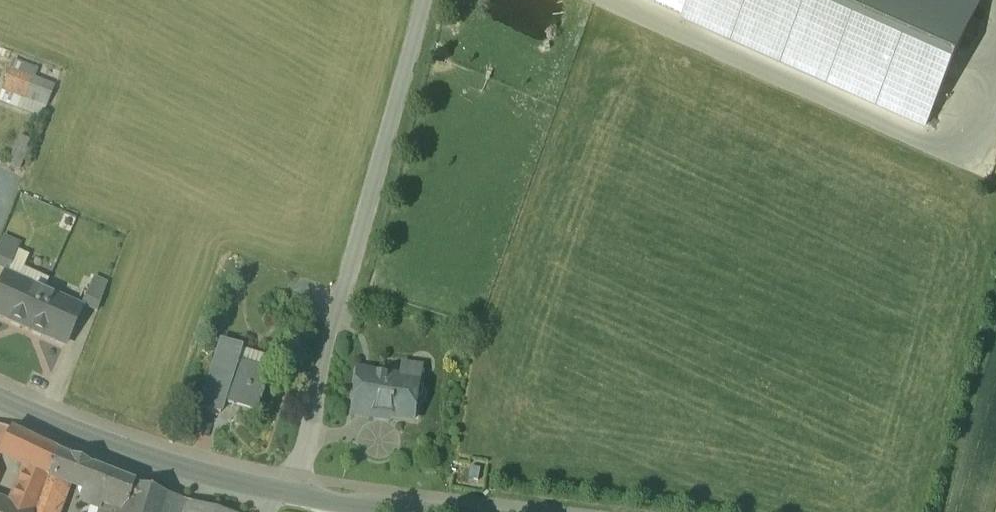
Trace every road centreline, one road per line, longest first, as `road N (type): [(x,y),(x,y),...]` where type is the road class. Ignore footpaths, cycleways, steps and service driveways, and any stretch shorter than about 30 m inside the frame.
road 1 (track): [(422,0),(330,334),(298,492)]
road 2 (tertiary): [(0,396),(206,476),(463,511)]

